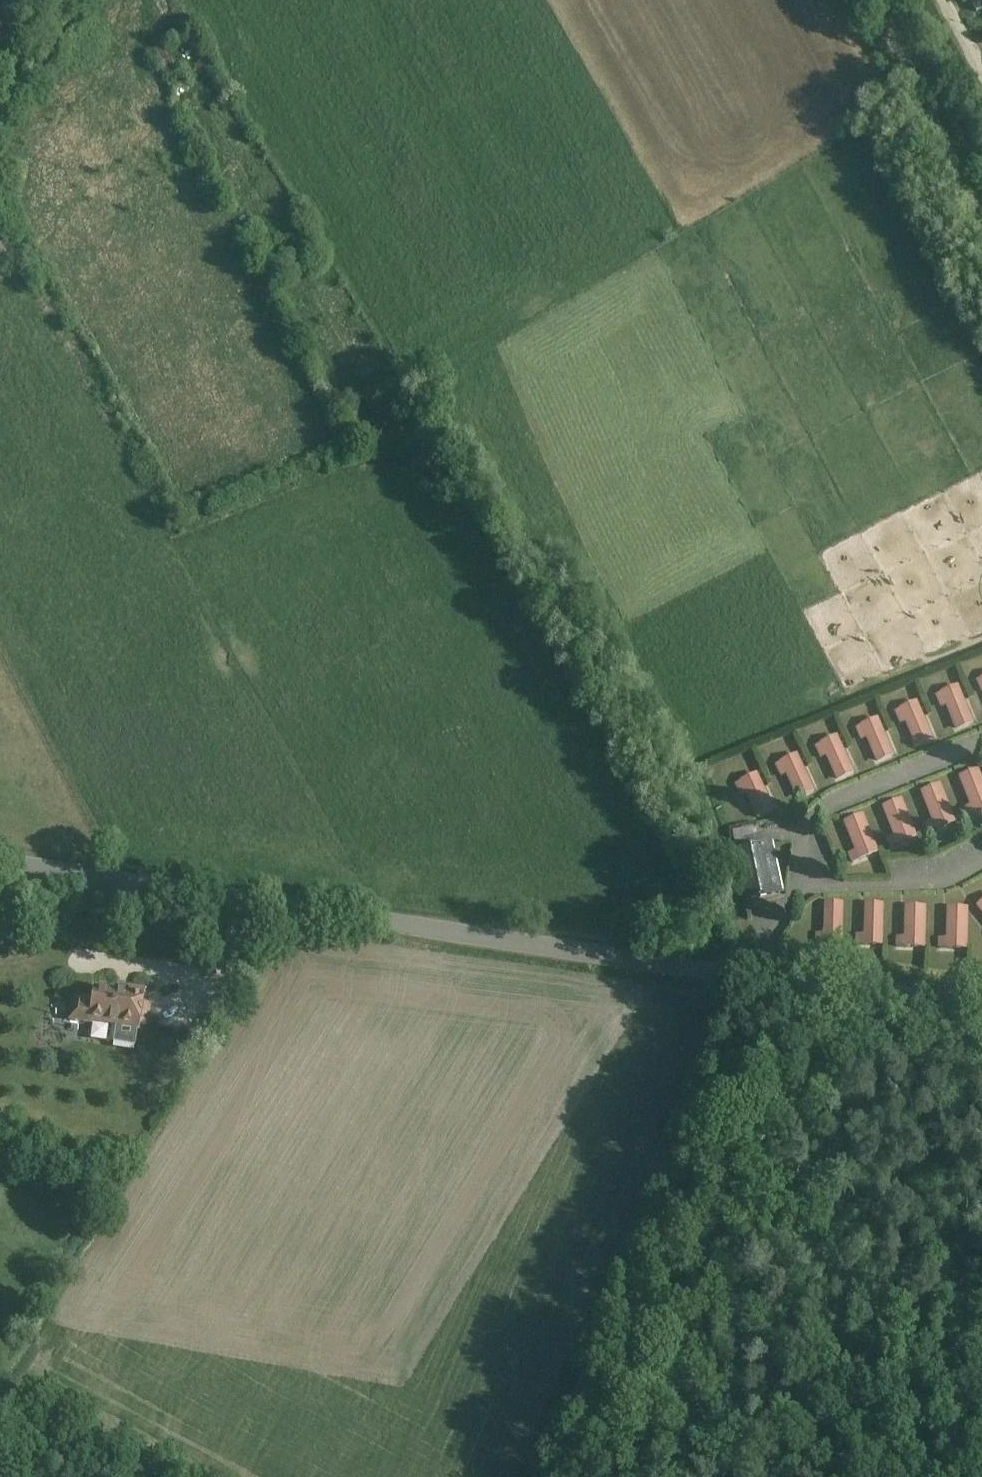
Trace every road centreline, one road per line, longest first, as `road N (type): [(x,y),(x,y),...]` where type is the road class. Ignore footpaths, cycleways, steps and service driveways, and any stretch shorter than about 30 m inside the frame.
road 1 (unclassified): [(981,1007),(0,861)]
road 2 (track): [(981,212),(872,0)]
road 3 (track): [(81,0),(0,120)]

